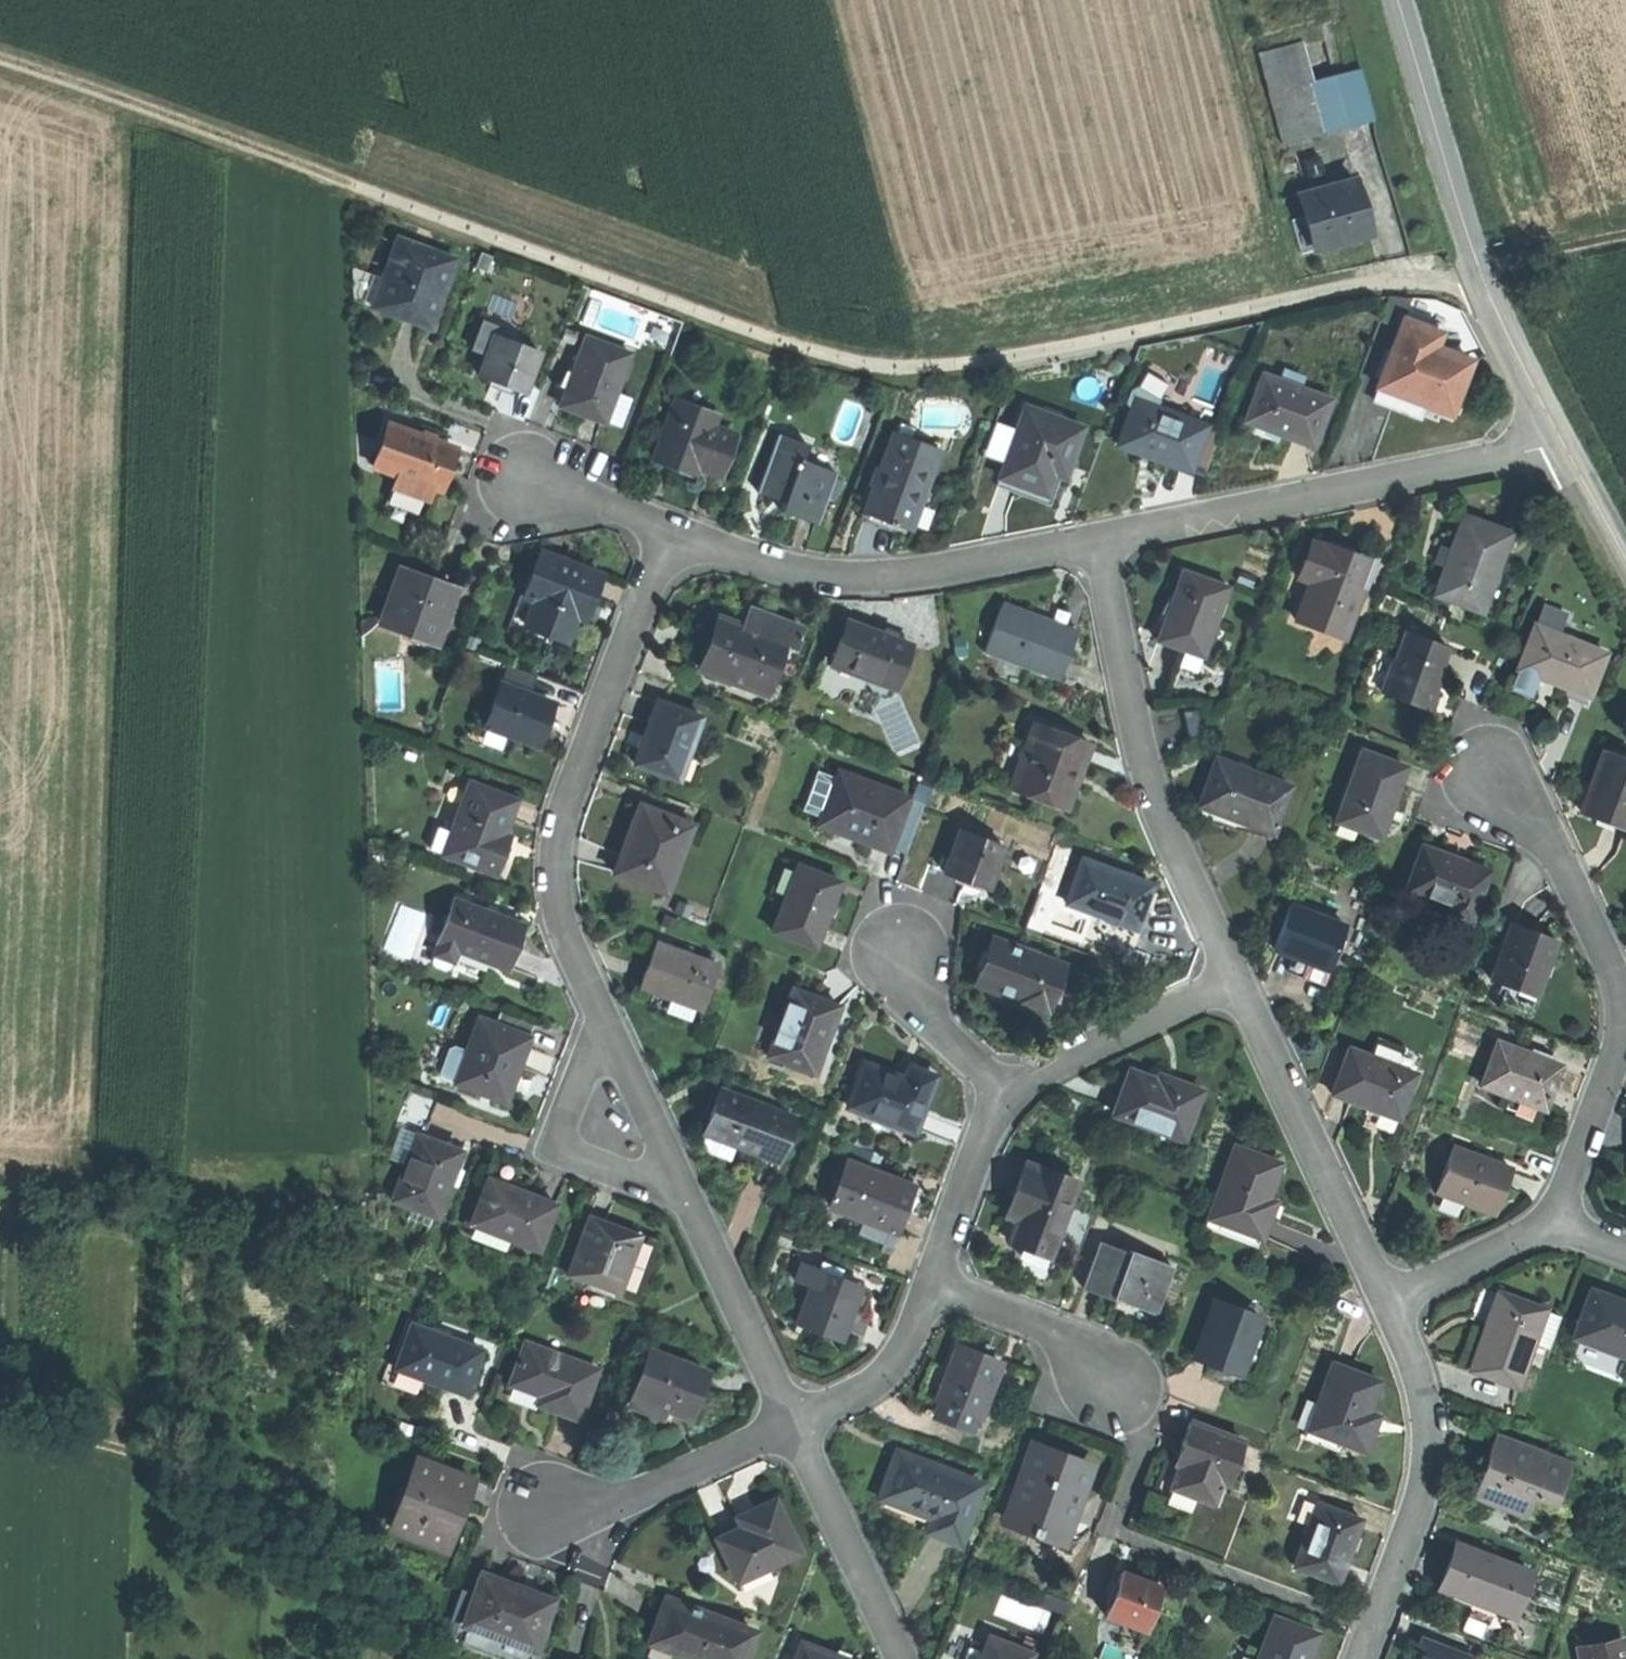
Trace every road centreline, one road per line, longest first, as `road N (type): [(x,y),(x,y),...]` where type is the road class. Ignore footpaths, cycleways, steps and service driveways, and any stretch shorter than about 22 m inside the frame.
road 1 (track): [(0,53),(741,328),(859,363),(984,361),(1479,265)]
road 2 (residential): [(604,1015),(561,922),(556,844),(570,788),(671,529)]
road 3 (track): [(0,1415),(109,1443),(271,1503),(315,1533),(421,1658)]
road 4 (residential): [(1545,1222),(1567,1191),(1612,1073),(1618,995),(1553,844),(1491,776)]
road 5 (residential): [(1095,542),(1562,442)]
road 6 (tertiary): [(1398,0),(1479,265),(1562,442)]
road 7 (residential): [(1234,981),(1156,808),(1095,542)]
road 8 (residential): [(671,529),(779,567),(851,578),(925,574),(1095,542)]
road 9 (residential): [(1357,1658),(1426,1466),(1422,1389),(1386,1297)]
road 10 (residential): [(1386,1297),(1234,981)]
road 11 (residential): [(604,1015),(565,1141),(590,1163),(683,1188)]
road 12 (residential): [(792,1423),(642,1490),(549,1514)]
road 13 (residential): [(902,1658),(792,1423)]
road 14 (residential): [(792,1423),(683,1188)]
road 15 (residential): [(1234,981),(1074,1054),(1013,1095)]
road 16 (residential): [(930,1284),(1060,1331),(1094,1359),(1111,1389)]
road 17 (residential): [(1013,1095),(983,1138),(930,1284)]
road 18 (residential): [(930,1284),(894,1365),(792,1423)]
road 19 (residential): [(683,1188),(604,1015)]
road 20 (residential): [(1013,1095),(940,1026),(898,954)]
road 21 (residential): [(1386,1297),(1545,1222)]
road 22 (residential): [(528,480),(671,529)]
road 23 (track): [(1625,234),(1479,265)]
road 24 (tertiary): [(1562,442),(1625,557)]

